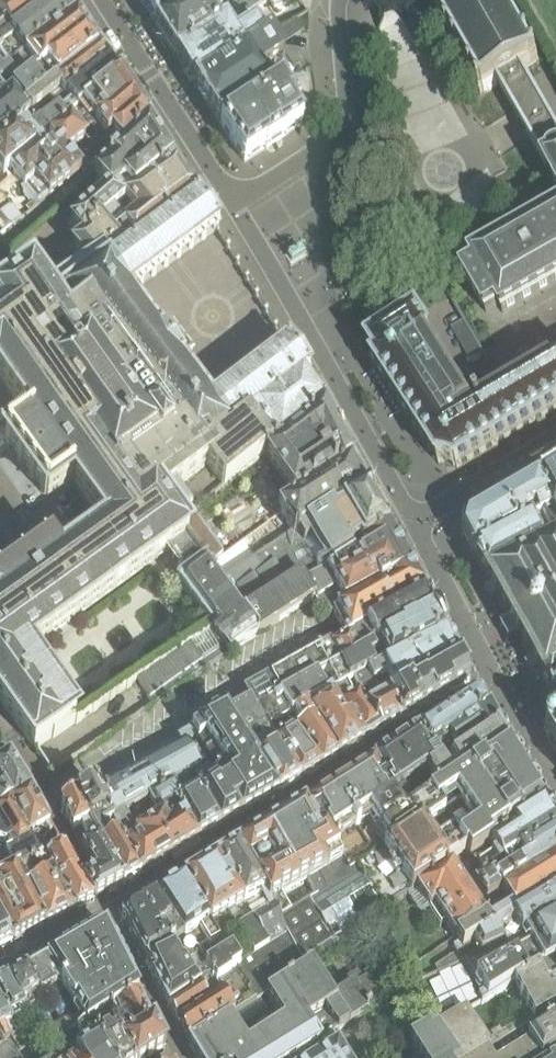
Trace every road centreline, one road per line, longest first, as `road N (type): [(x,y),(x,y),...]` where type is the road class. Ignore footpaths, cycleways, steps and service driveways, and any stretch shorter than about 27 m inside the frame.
road 1 (residential): [(103,0),(232,204),(346,131),(347,0)]

